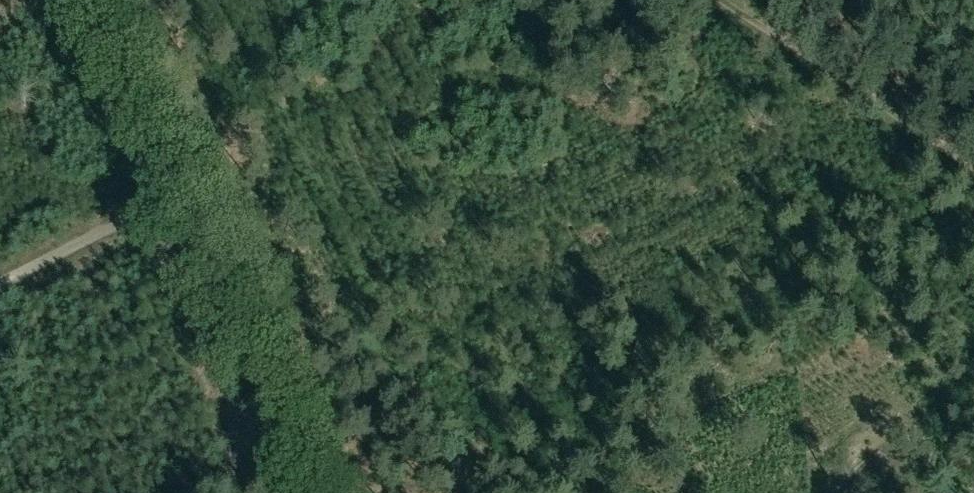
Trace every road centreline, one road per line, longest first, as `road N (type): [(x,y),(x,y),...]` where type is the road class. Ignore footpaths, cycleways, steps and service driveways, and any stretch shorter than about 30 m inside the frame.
road 1 (track): [(316,492),(95,0)]
road 2 (track): [(154,209),(244,492)]
road 3 (track): [(973,164),(729,0)]
road 4 (track): [(0,282),(154,209)]

